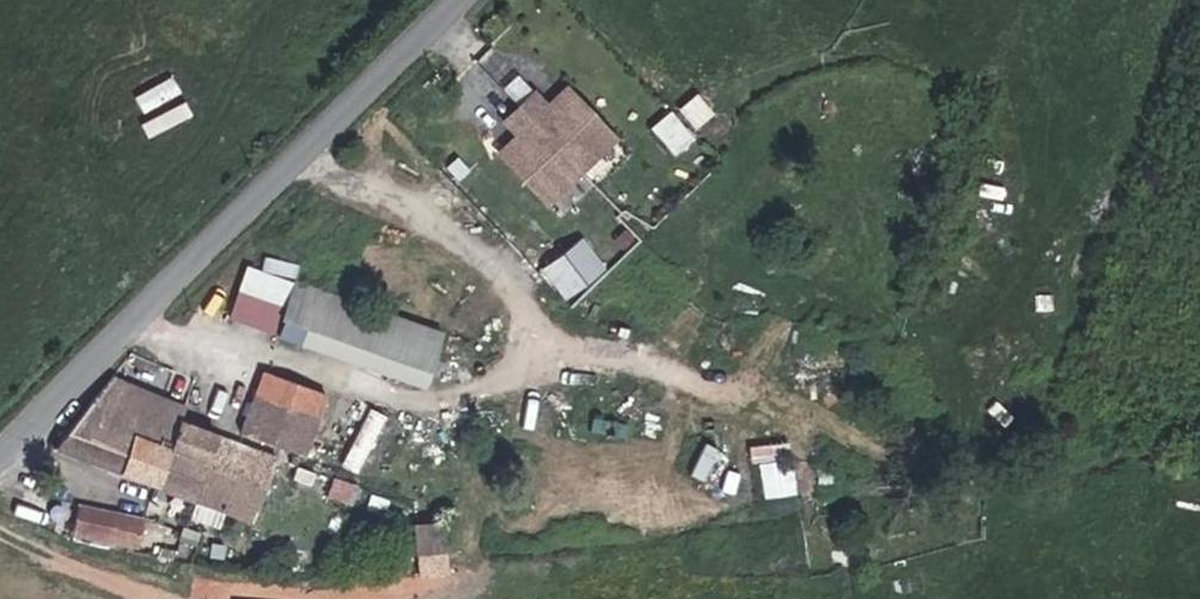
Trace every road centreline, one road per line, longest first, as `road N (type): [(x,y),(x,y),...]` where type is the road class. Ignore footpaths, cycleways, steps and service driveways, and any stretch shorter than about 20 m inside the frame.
road 1 (tertiary): [(0,453),(457,0)]

